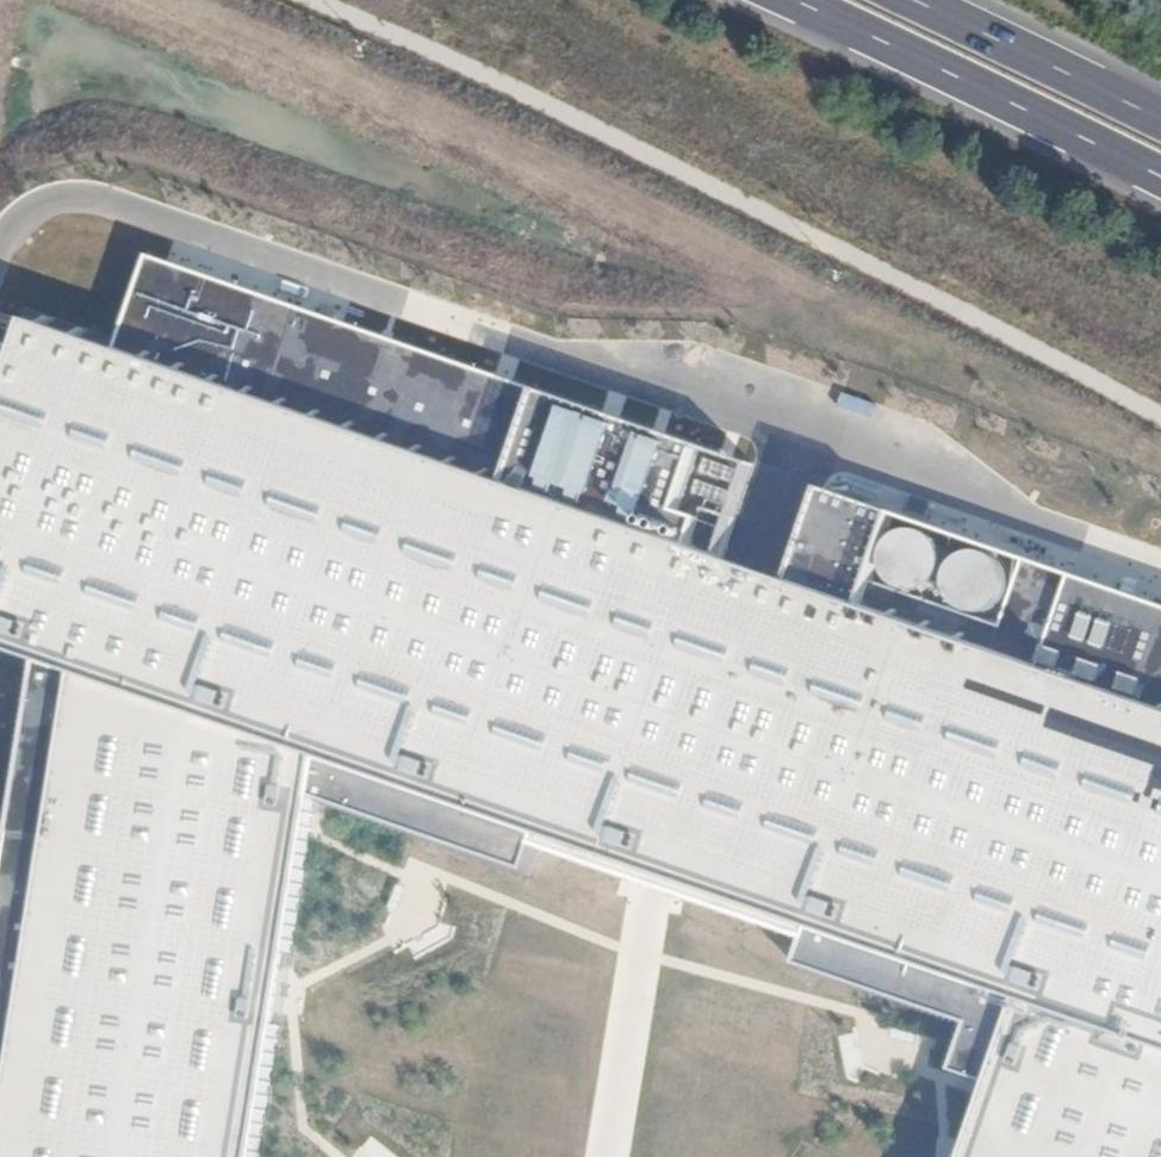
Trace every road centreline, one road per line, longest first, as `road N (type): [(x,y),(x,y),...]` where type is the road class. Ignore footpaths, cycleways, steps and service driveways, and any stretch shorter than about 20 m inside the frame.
road 1 (trunk): [(776,0),(922,62),(1160,183)]
road 2 (trunk): [(1160,122),(917,0)]

